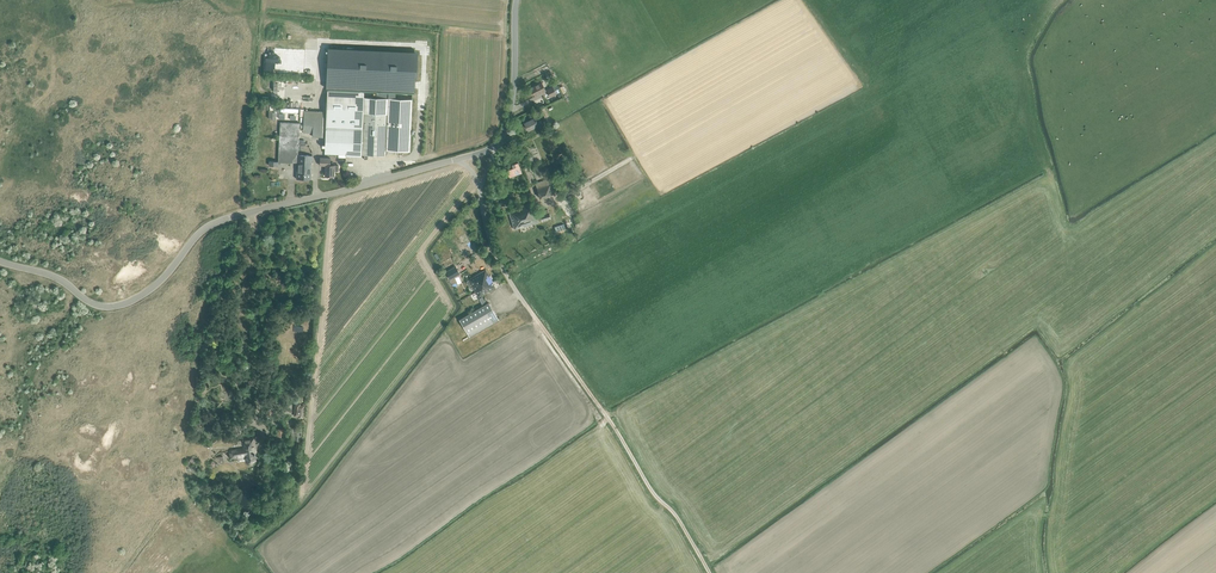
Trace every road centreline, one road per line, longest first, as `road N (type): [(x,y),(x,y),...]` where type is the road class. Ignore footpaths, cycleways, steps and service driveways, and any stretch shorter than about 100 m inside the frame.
road 1 (unclassified): [(0,262),(66,283),(94,305),(121,305),(153,288),(194,238),(220,221),(488,149),(511,110),(517,0)]
road 2 (track): [(709,572),(505,271)]

